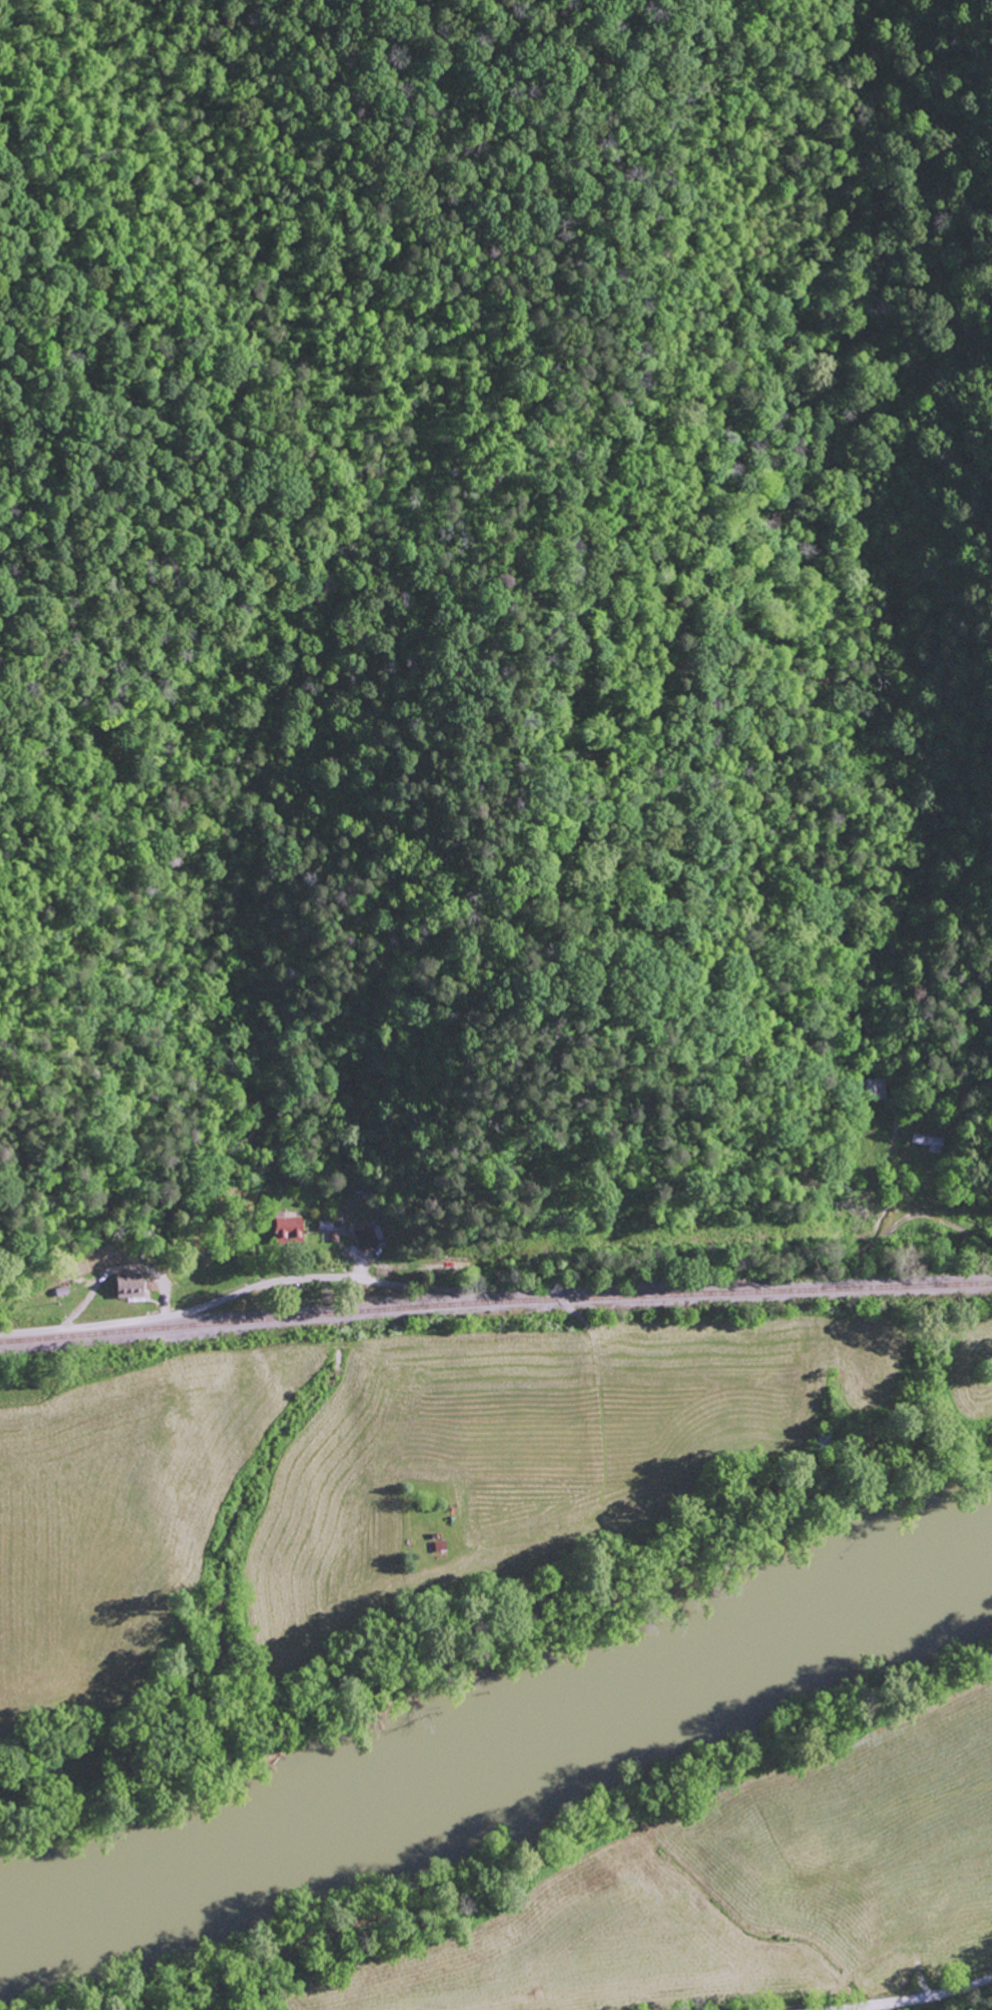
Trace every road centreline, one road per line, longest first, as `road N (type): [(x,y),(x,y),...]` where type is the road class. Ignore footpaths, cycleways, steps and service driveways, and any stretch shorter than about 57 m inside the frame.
road 1 (residential): [(411,1288),(291,1279),(172,1316),(0,1335)]
road 2 (residential): [(991,1976),(850,2009)]

